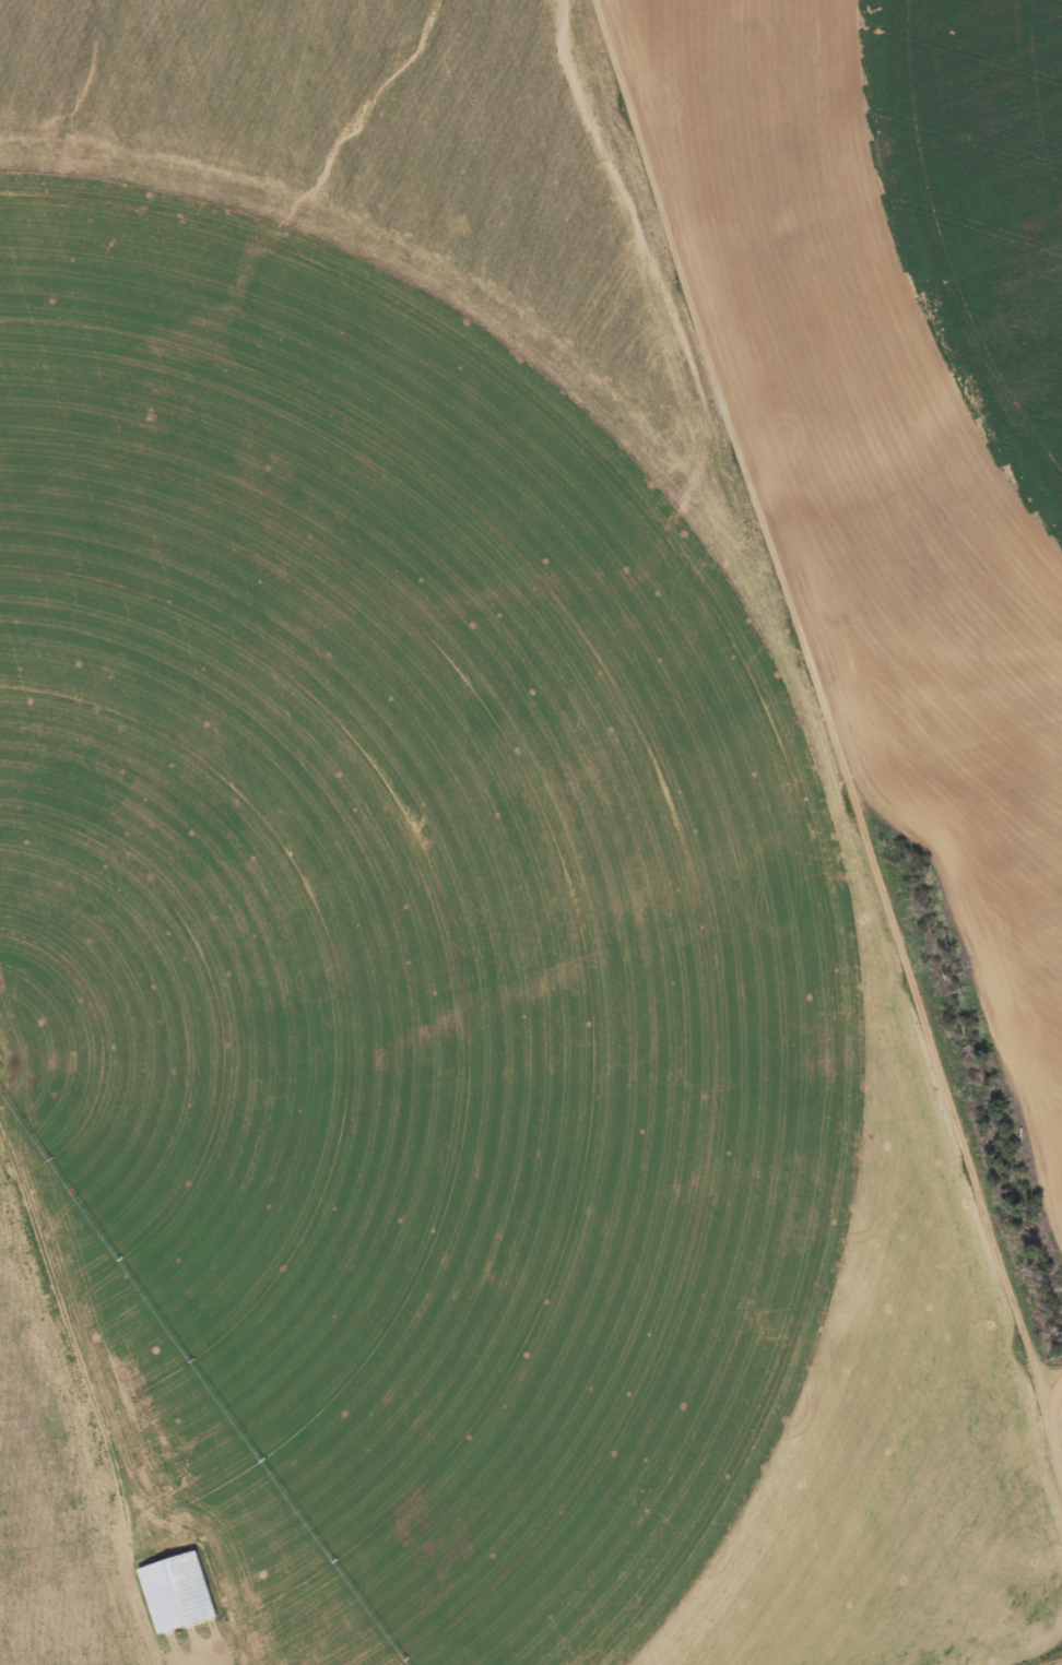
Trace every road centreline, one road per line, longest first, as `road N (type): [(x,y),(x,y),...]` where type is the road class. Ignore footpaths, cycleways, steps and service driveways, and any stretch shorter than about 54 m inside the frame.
road 1 (residential): [(301,1664),(40,943),(0,867)]

